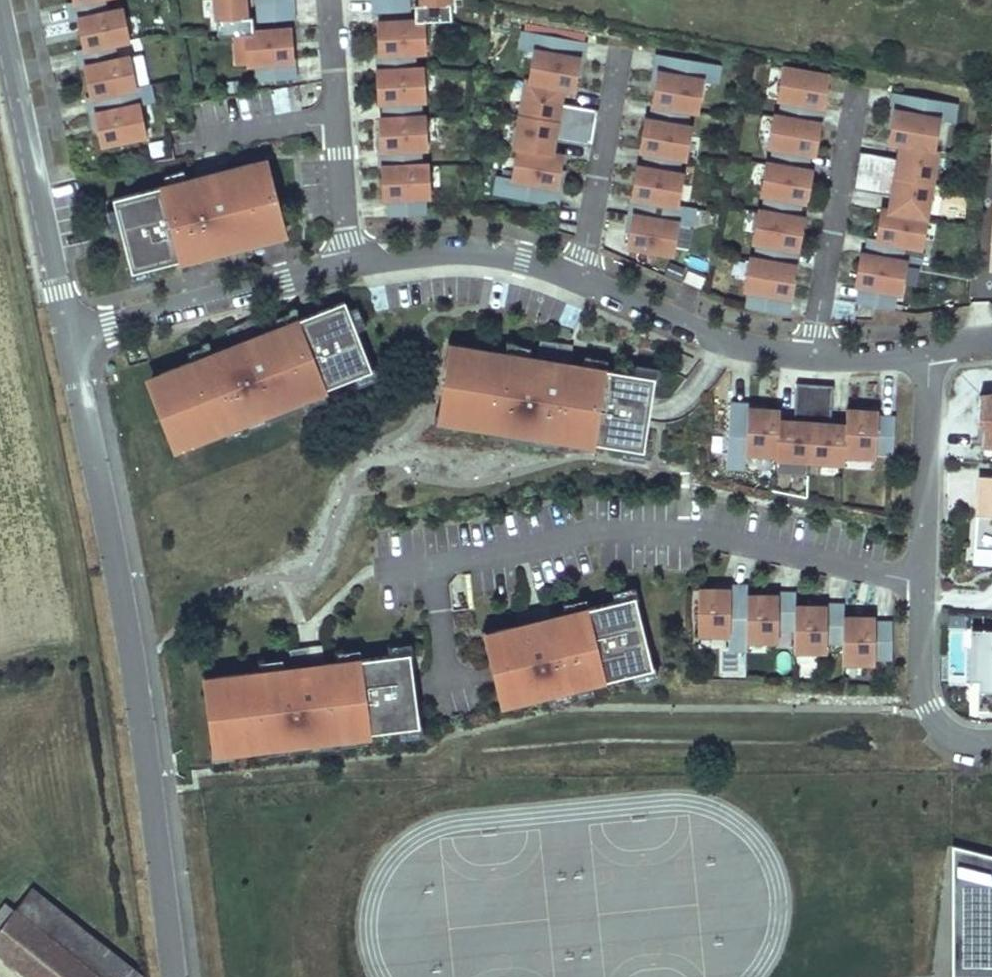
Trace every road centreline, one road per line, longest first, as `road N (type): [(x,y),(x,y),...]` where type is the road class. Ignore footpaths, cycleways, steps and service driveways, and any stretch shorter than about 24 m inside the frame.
road 1 (unclassified): [(72,337),(174,976)]
road 2 (unclassified): [(446,676),(431,564),(635,531),(695,531),(921,582)]
road 3 (unclassified): [(0,15),(72,337)]
road 4 (unclassified): [(354,255),(72,337)]
road 5 (unclassified): [(813,356),(861,73)]
road 6 (unclassified): [(354,255),(333,0)]
road 7 (unclassified): [(813,356),(732,336),(582,271)]
road 8 (unclassified): [(582,271),(625,30)]
road 9 (unclassified): [(929,345),(921,582)]
road 10 (unclassified): [(582,271),(503,248),(417,246),(354,255)]
road 11 (unclassified): [(921,582),(926,709),(952,741),(991,741)]

